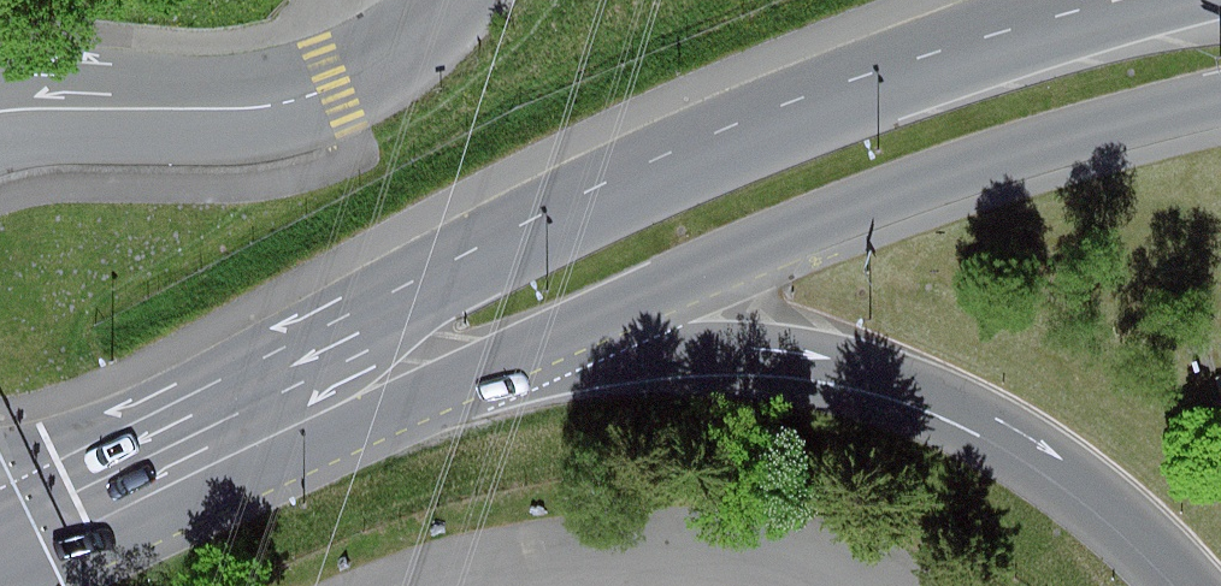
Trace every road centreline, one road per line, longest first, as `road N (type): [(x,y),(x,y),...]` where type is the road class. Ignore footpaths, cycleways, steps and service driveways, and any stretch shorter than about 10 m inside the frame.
road 1 (motorway): [(361,369),(736,348),(841,362),(941,394),(1041,445),(1162,542),(1196,585)]
road 2 (secondary): [(361,369),(606,260),(974,116)]
road 3 (residential): [(0,111),(300,100),(336,87),(437,24),(458,0)]
road 4 (secondary): [(0,539),(361,369)]
road 5 (secondary): [(974,116),(1220,46)]
road 6 (motorway): [(1075,0),(974,116)]

